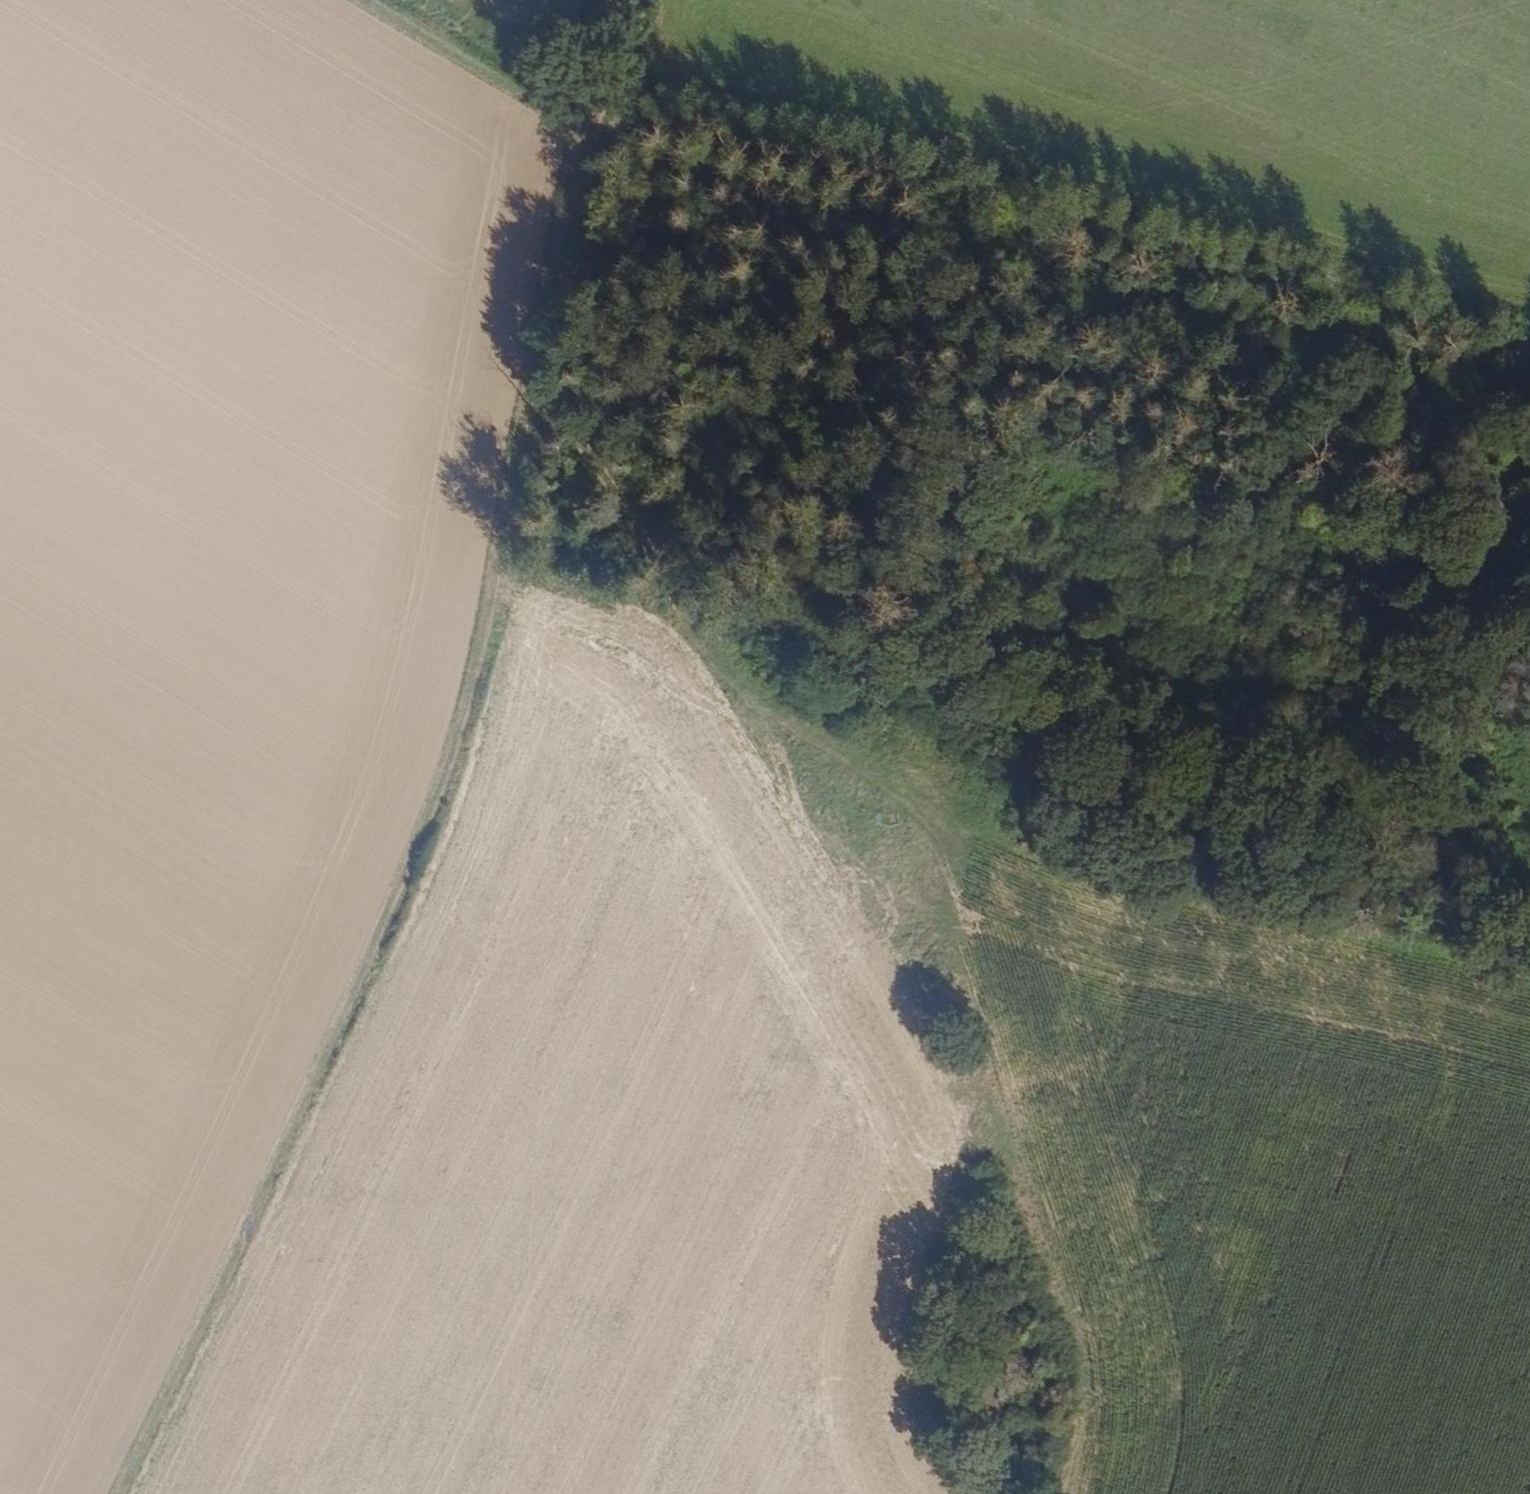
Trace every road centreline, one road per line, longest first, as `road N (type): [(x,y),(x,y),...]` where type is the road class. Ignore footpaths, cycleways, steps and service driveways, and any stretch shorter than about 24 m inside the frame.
road 1 (track): [(1035,1493),(1066,1344),(948,1027),(687,628),(559,596),(493,554)]
road 2 (track): [(493,554),(453,736),(120,1493)]
road 3 (track): [(615,0),(493,554)]

